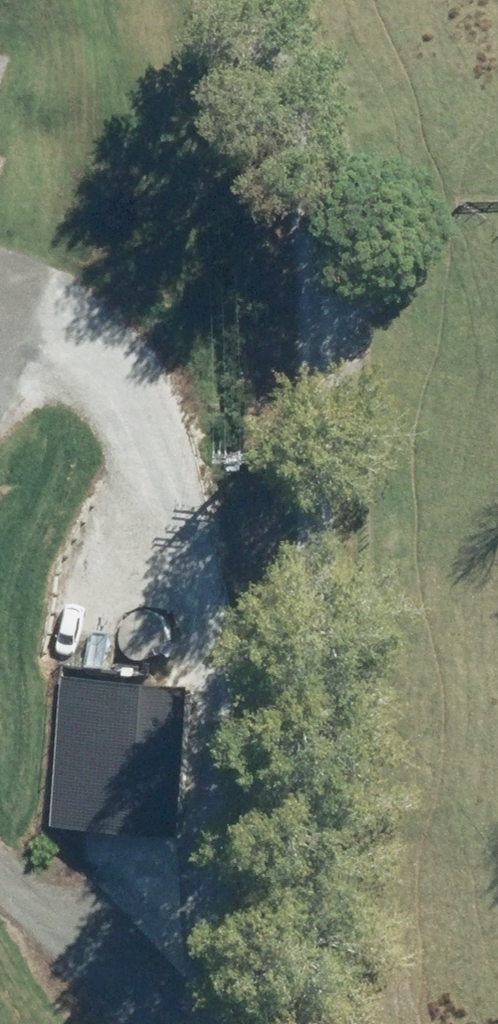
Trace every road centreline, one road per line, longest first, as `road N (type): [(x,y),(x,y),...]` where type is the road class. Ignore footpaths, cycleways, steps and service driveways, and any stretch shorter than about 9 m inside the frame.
road 1 (track): [(250,0),(287,110),(322,319),(325,1023)]
road 2 (track): [(0,368),(93,334),(163,372),(172,479),(166,972)]
road 3 (track): [(117,1023),(0,921)]

